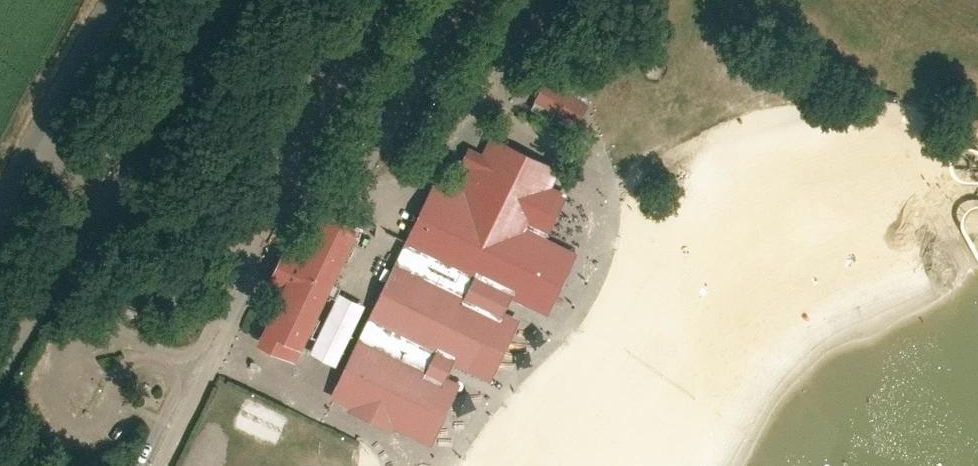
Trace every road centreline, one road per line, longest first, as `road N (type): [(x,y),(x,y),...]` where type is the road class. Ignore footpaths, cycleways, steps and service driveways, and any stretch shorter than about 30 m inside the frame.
road 1 (unclassified): [(0,207),(113,0)]

